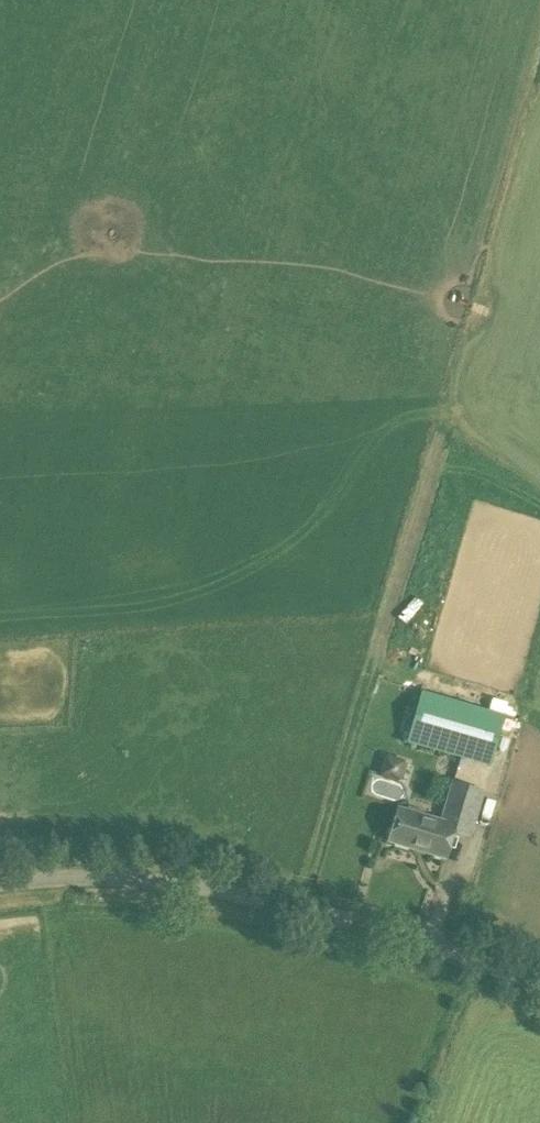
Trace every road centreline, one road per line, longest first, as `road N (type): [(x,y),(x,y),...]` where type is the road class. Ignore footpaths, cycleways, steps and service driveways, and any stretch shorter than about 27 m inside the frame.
road 1 (unclassified): [(539,989),(406,941),(184,888),(87,877),(0,884)]

